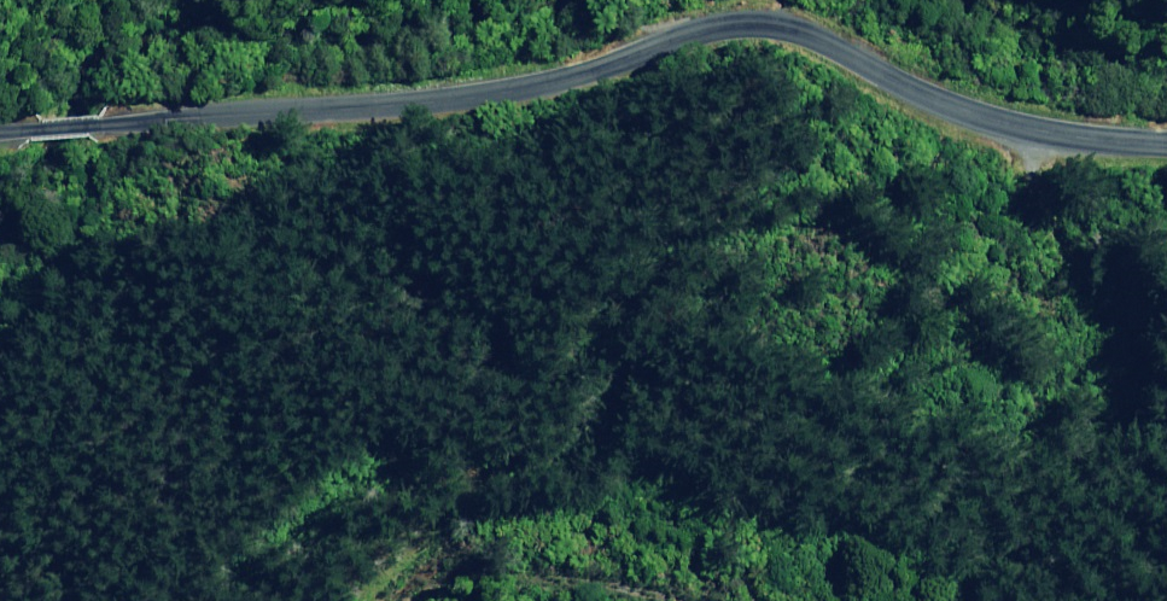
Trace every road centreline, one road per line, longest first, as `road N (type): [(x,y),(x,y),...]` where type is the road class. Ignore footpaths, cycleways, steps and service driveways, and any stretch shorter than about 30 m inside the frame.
road 1 (track): [(1039,127),(1161,401),(1097,424),(905,278),(785,214),(695,293),(627,394),(567,462),(443,485),(376,530),(440,579),(628,586),(653,600)]
road 2 (tertiary): [(0,122),(400,95),(571,75),(711,24),(760,19),(814,20),(919,83),(1039,127),(1166,134)]

